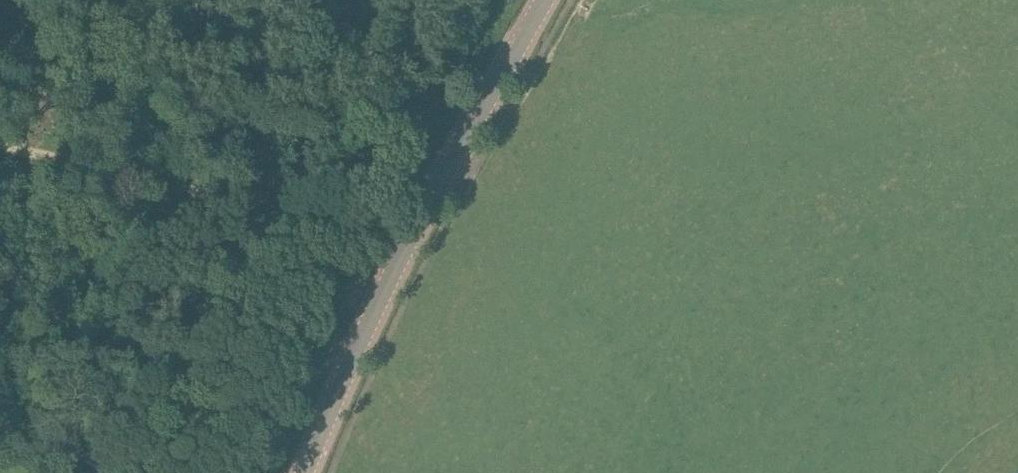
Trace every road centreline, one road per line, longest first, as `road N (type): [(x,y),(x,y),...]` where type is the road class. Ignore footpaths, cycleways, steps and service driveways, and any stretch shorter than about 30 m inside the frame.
road 1 (tertiary): [(304,472),(388,280),(544,0)]

